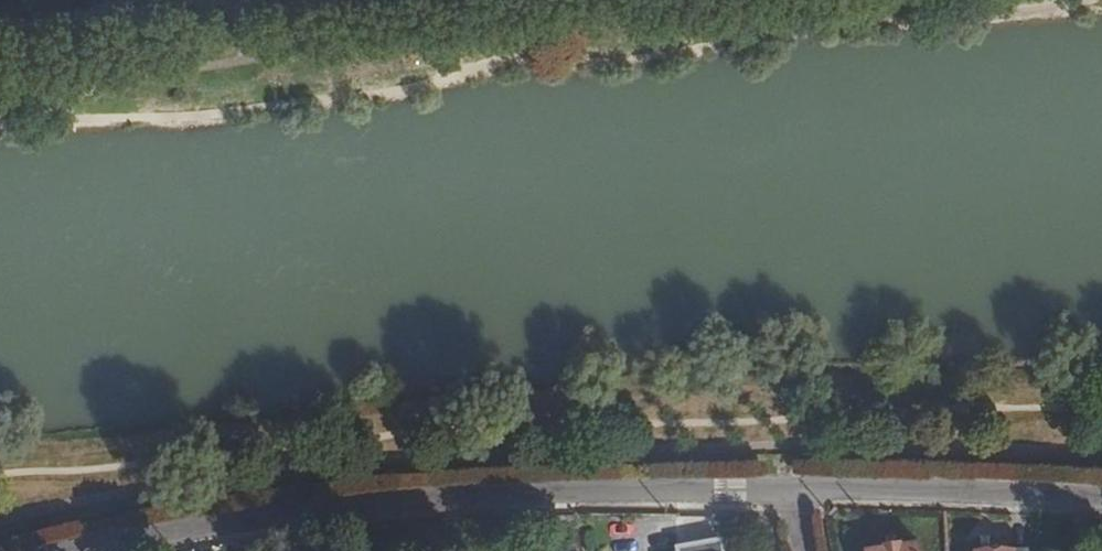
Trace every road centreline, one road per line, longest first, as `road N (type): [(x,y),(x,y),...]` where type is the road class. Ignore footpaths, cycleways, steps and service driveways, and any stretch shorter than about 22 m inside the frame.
road 1 (residential): [(70,550),(371,507),(795,488)]
road 2 (residential): [(0,38),(362,0)]
road 3 (residential): [(795,488),(1101,498)]

